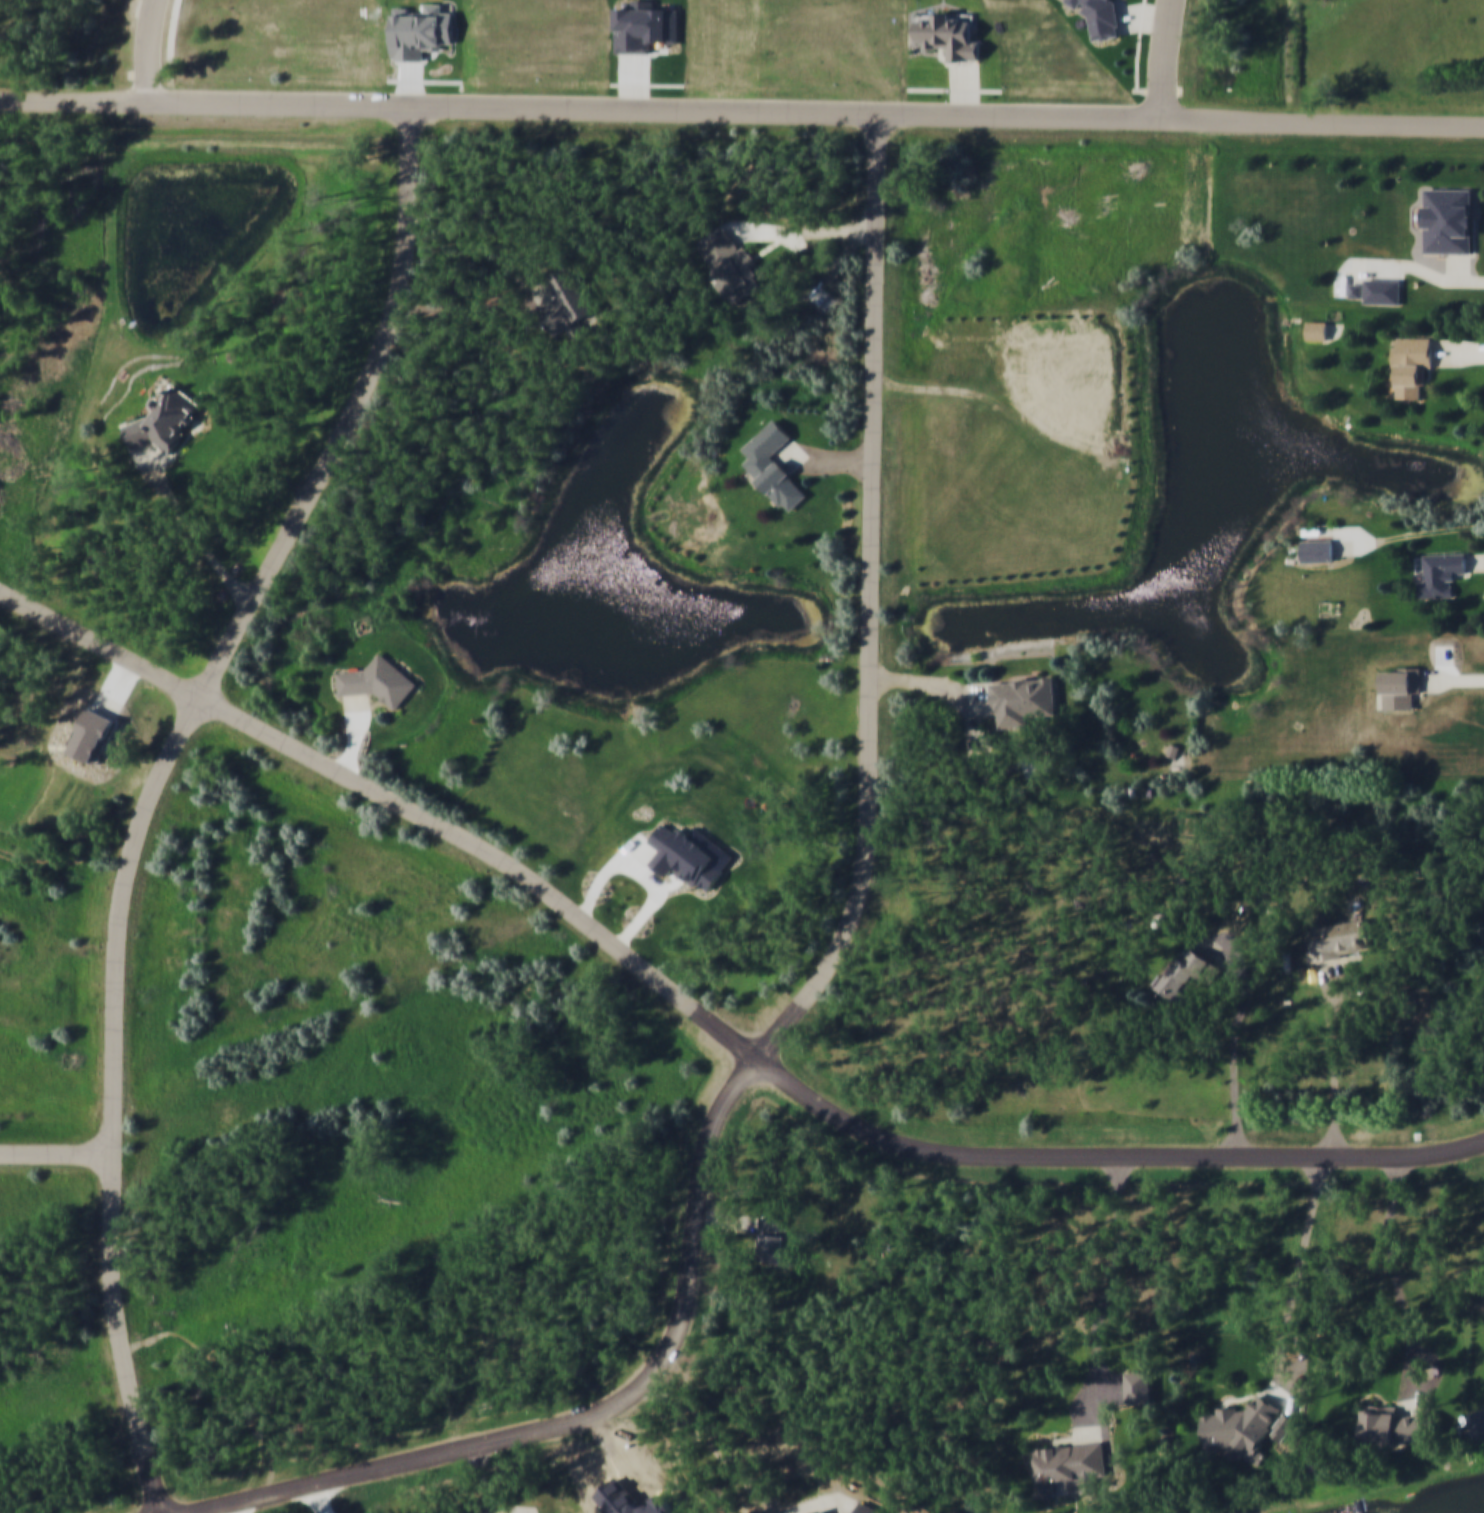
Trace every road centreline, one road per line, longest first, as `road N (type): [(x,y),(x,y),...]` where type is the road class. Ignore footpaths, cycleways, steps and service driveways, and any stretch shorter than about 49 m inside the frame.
road 1 (residential): [(196,1512),(576,1427),(640,1391),(675,1348),(721,1113),(832,968),(867,879),(881,119)]
road 2 (residential): [(1483,1144),(1417,1157),(1123,1158),(928,1154),(890,1144),(805,1095),(503,860),(0,594)]
road 3 (residential): [(1483,129),(0,97)]
road 4 (residential): [(409,107),(413,192),(396,309),(333,452),(152,797),(126,881),(117,965),(115,1222),(122,1344),(161,1512)]
road 5 (residential): [(1150,120),(1168,0)]

